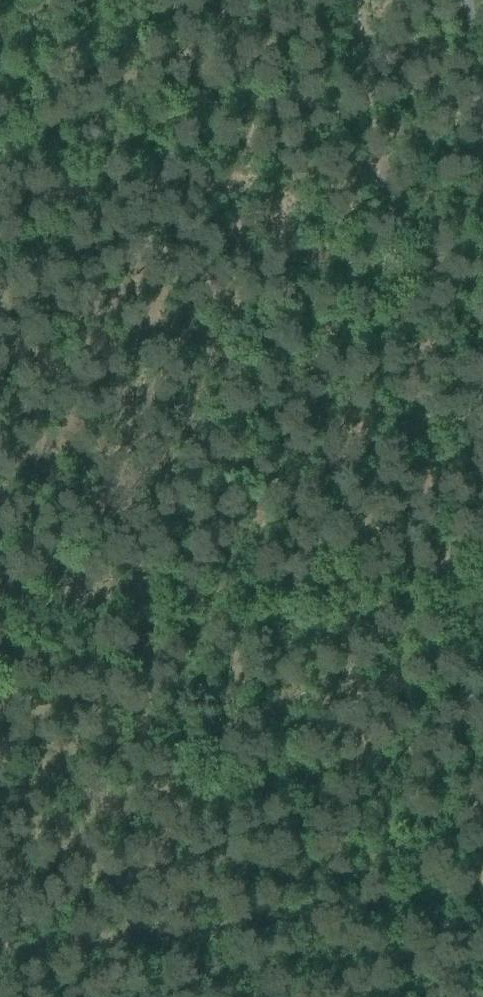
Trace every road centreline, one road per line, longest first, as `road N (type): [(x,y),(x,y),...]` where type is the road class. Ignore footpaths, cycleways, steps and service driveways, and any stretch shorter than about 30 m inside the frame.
road 1 (track): [(482,901),(371,174)]
road 2 (track): [(0,611),(434,571)]
road 3 (track): [(350,0),(371,174)]

